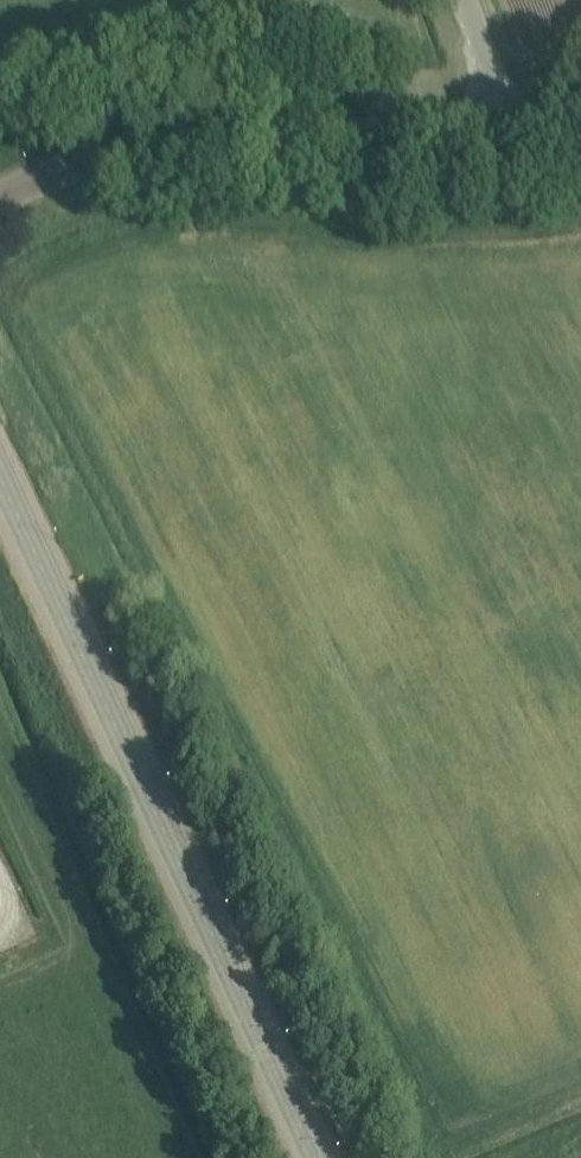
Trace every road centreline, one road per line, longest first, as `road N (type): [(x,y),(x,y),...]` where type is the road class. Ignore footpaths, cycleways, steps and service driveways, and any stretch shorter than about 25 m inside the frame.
road 1 (tertiary): [(316,1157),(0,477)]
road 2 (tertiary): [(0,195),(88,163),(167,148),(499,126)]
road 3 (tertiary): [(499,126),(491,73),(463,0)]

